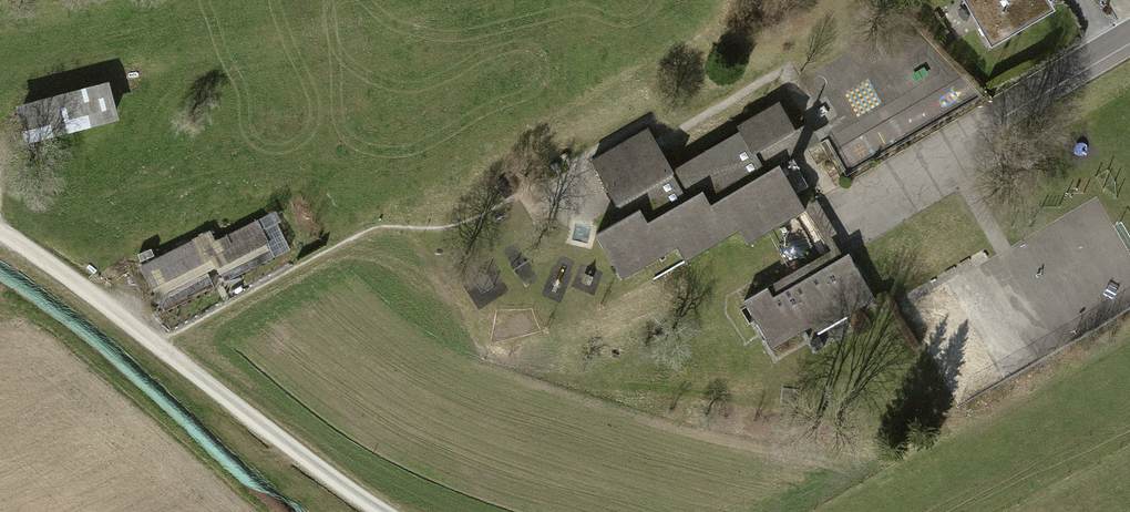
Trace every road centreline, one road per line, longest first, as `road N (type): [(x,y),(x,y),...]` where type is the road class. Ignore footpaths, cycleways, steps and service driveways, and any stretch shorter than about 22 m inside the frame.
road 1 (residential): [(1129,32),(952,137),(860,207)]
road 2 (track): [(166,346),(334,483),(382,511)]
road 3 (track): [(0,232),(166,346)]

